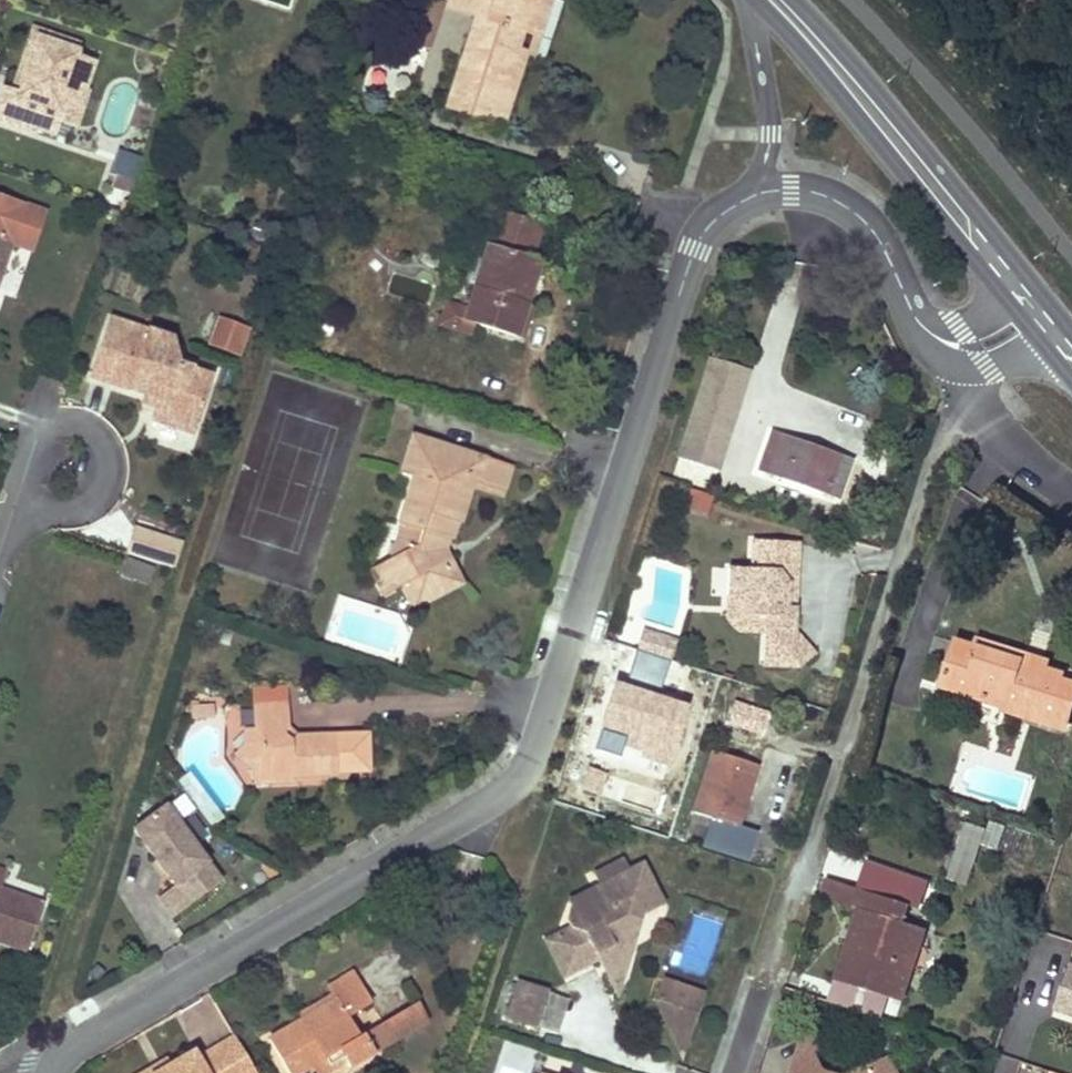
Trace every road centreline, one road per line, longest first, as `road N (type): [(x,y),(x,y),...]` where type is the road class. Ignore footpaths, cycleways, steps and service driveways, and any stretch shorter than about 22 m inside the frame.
road 1 (residential): [(757,193),(712,221),(696,247),(536,751),(519,781),(88,1039),(50,1072)]
road 2 (residential): [(979,414),(947,430),(929,468),(736,1072)]
road 3 (secondary): [(775,0),(1037,313)]
road 4 (residential): [(972,346),(924,327),(884,247),(853,210),(813,192),(757,193)]
road 5 (residential): [(749,0),(772,133),(757,193)]
road 6 (residential): [(77,423),(101,436),(113,461),(107,488),(87,507),(59,510),(36,496)]
road 7 (residential): [(979,414),(1071,492)]

